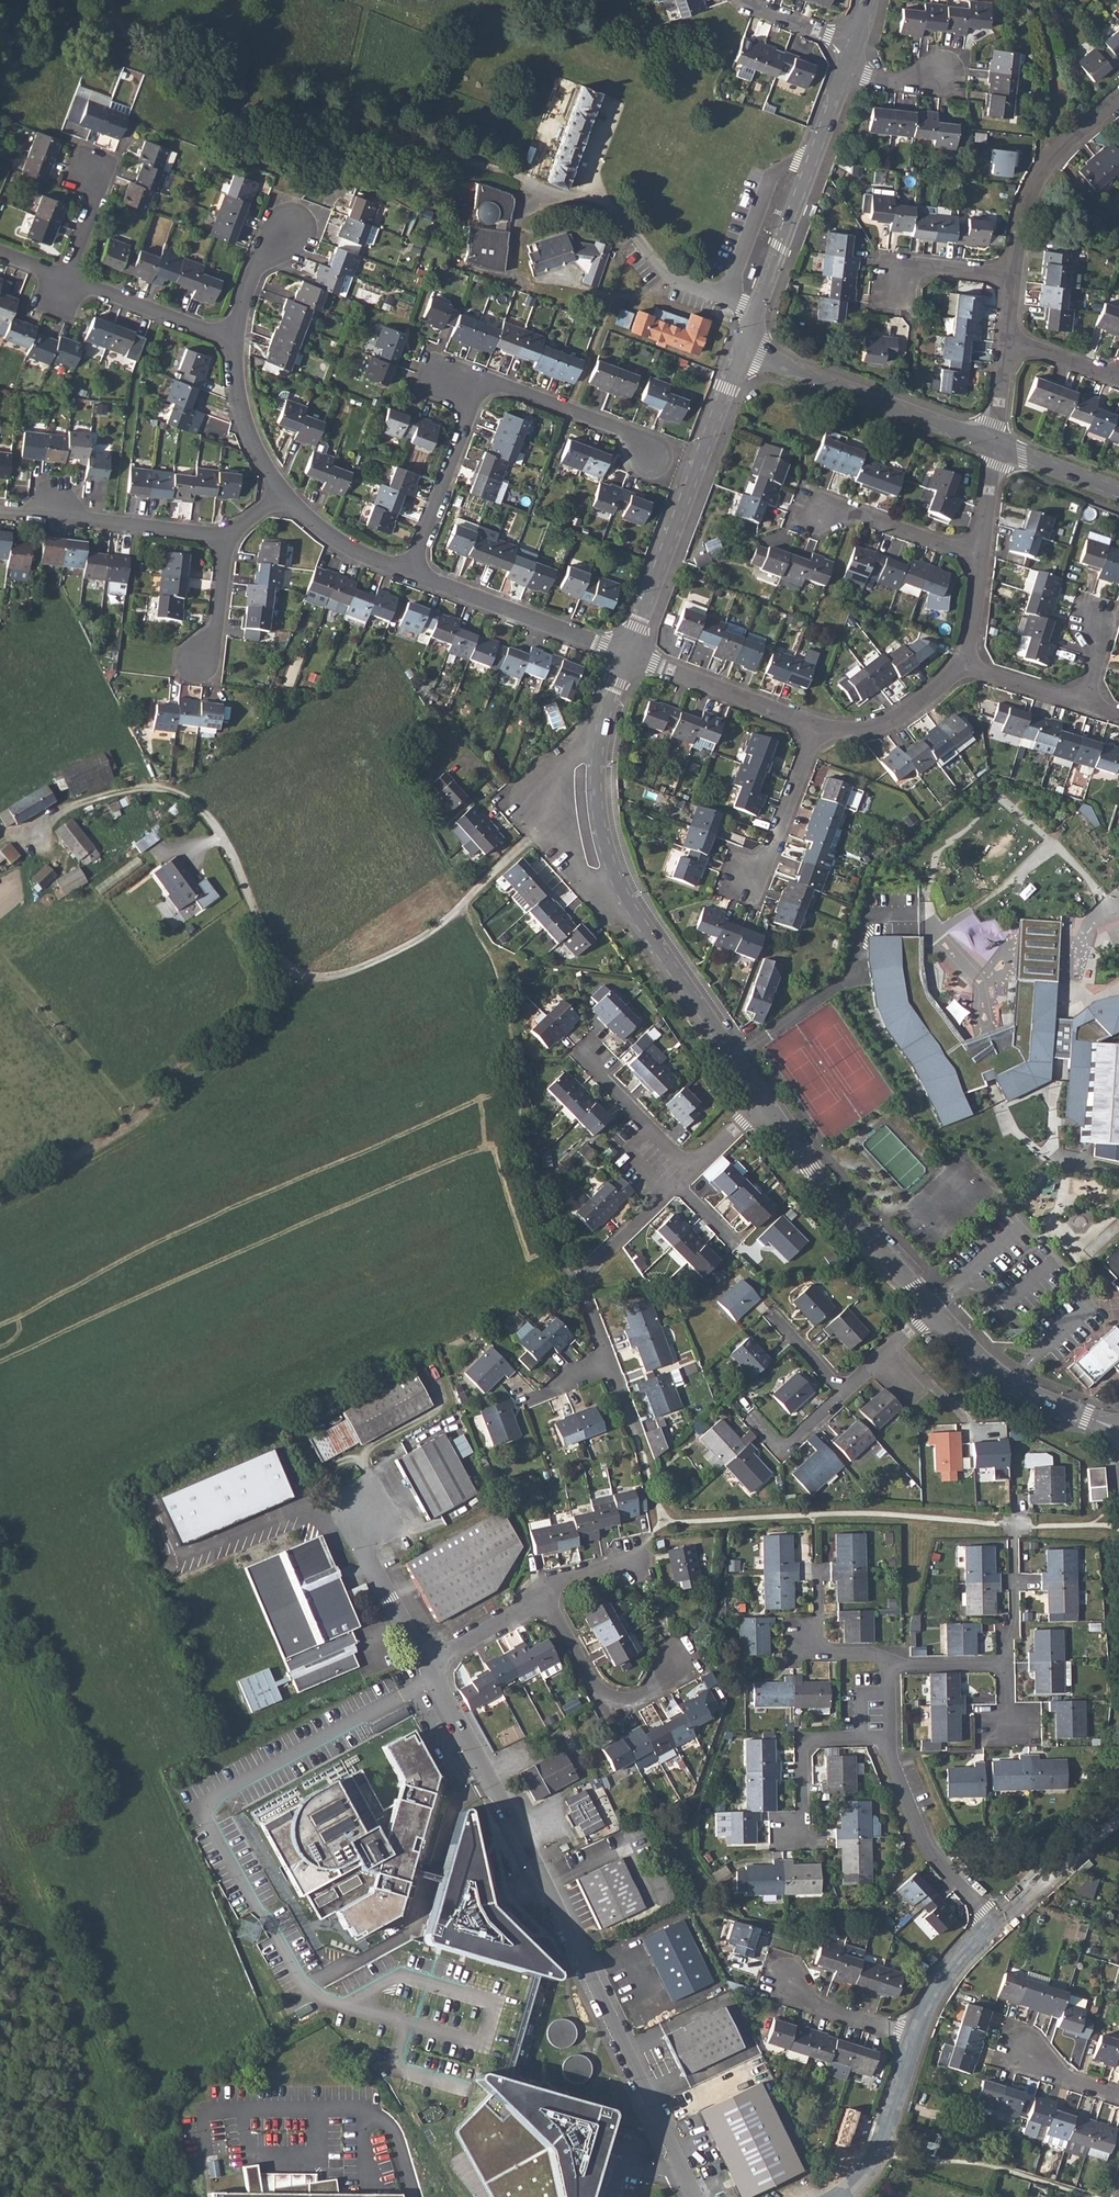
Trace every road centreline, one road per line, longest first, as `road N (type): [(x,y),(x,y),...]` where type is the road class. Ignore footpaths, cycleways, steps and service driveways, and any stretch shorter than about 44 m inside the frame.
road 1 (unclassified): [(596,792),(526,840),(434,929),(326,978),(297,974),(279,959),(222,836),(197,803),(177,792),(141,787),(98,796),(24,841)]
road 2 (residential): [(692,2196),(530,1858),(427,1665)]
road 3 (track): [(585,1283),(558,1259),(540,1214),(504,990),(461,908)]
road 4 (tertiary): [(765,1103),(634,912),(609,862),(596,792)]
road 5 (tertiary): [(627,652),(741,349)]
road 6 (tertiary): [(741,349),(846,72)]
road 7 (residential): [(741,349),(995,444)]
road 8 (tertiary): [(934,1309),(831,1196),(765,1103)]
road 9 (residential): [(627,652),(410,570)]
road 10 (residential): [(226,537),(0,509)]
road 11 (tertiary): [(1118,1429),(1010,1382),(934,1309)]
road 12 (residential): [(678,1186),(588,1275),(587,1300),(610,1359)]
road 13 (residential): [(888,1741),(927,1852),(990,1923)]
road 14 (residential): [(1013,274),(1022,215),(1040,175),(1118,99)]
road 15 (residential): [(677,1658),(644,1697),(602,1695),(544,1597)]
road 16 (residential): [(410,570),(481,379)]
road 17 (residential): [(627,652),(817,724)]
road 18 (residential): [(781,1837),(804,1837),(804,1741),(888,1741)]
road 19 (residential): [(481,379),(640,438),(660,461)]
road 20 (residential): [(914,2036),(880,2149),(843,2196)]
road 21 (residential): [(809,511),(858,514),(980,554)]
road 22 (residential): [(230,337),(67,280)]
road 23 (residential): [(817,724),(769,859),(750,880)]
road 24 (residential): [(1118,1809),(990,1923)]
road 25 (residential): [(427,1665),(368,1556),(366,1510)]
road 26 (residential): [(817,724),(844,731),(913,710),(964,664)]
road 27 (residential): [(280,494),(245,423),(230,337)]
road 28 (residential): [(817,1572),(810,1646),(871,1655),(891,1667)]
road 29 (residential): [(595,1056),(603,1078),(693,1171)]
road 30 (residential): [(410,570),(335,539),(280,494)]
road 31 (residential): [(1014,1523),(1013,1632),(1003,1635),(1004,1667)]
road 32 (tertiary): [(596,792),(604,720),(627,652)]
road 33 (residential): [(788,1980),(805,2001),(914,2036)]
road 34 (residential): [(990,1923),(944,1977),(914,2036)]
road 35 (residential): [(544,1597),(427,1665)]
road 36 (residential): [(1089,706),(964,664)]
road 37 (residential): [(995,444),(1118,491)]
road 38 (residential): [(844,1392),(782,1449),(750,1414)]
road 39 (residential): [(226,537),(222,629),(203,660)]
road 40 (residential): [(230,337),(263,258),(287,226)]
road 41 (residential): [(934,1309),(844,1392)]
road 42 (residential): [(1013,274),(921,264),(896,280)]
road 43 (residential): [(856,43),(743,0)]

